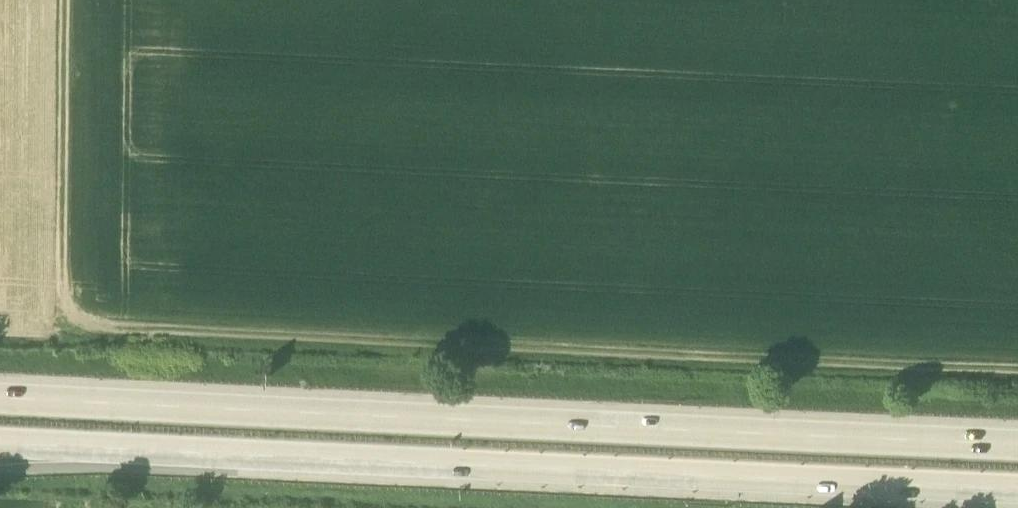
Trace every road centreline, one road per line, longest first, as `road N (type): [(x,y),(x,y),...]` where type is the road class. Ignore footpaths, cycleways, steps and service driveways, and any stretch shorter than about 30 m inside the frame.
road 1 (track): [(68,0),(68,313),(103,329),(1017,374)]
road 2 (motorway): [(0,445),(1017,492)]
road 3 (motorway): [(1017,446),(0,399)]

